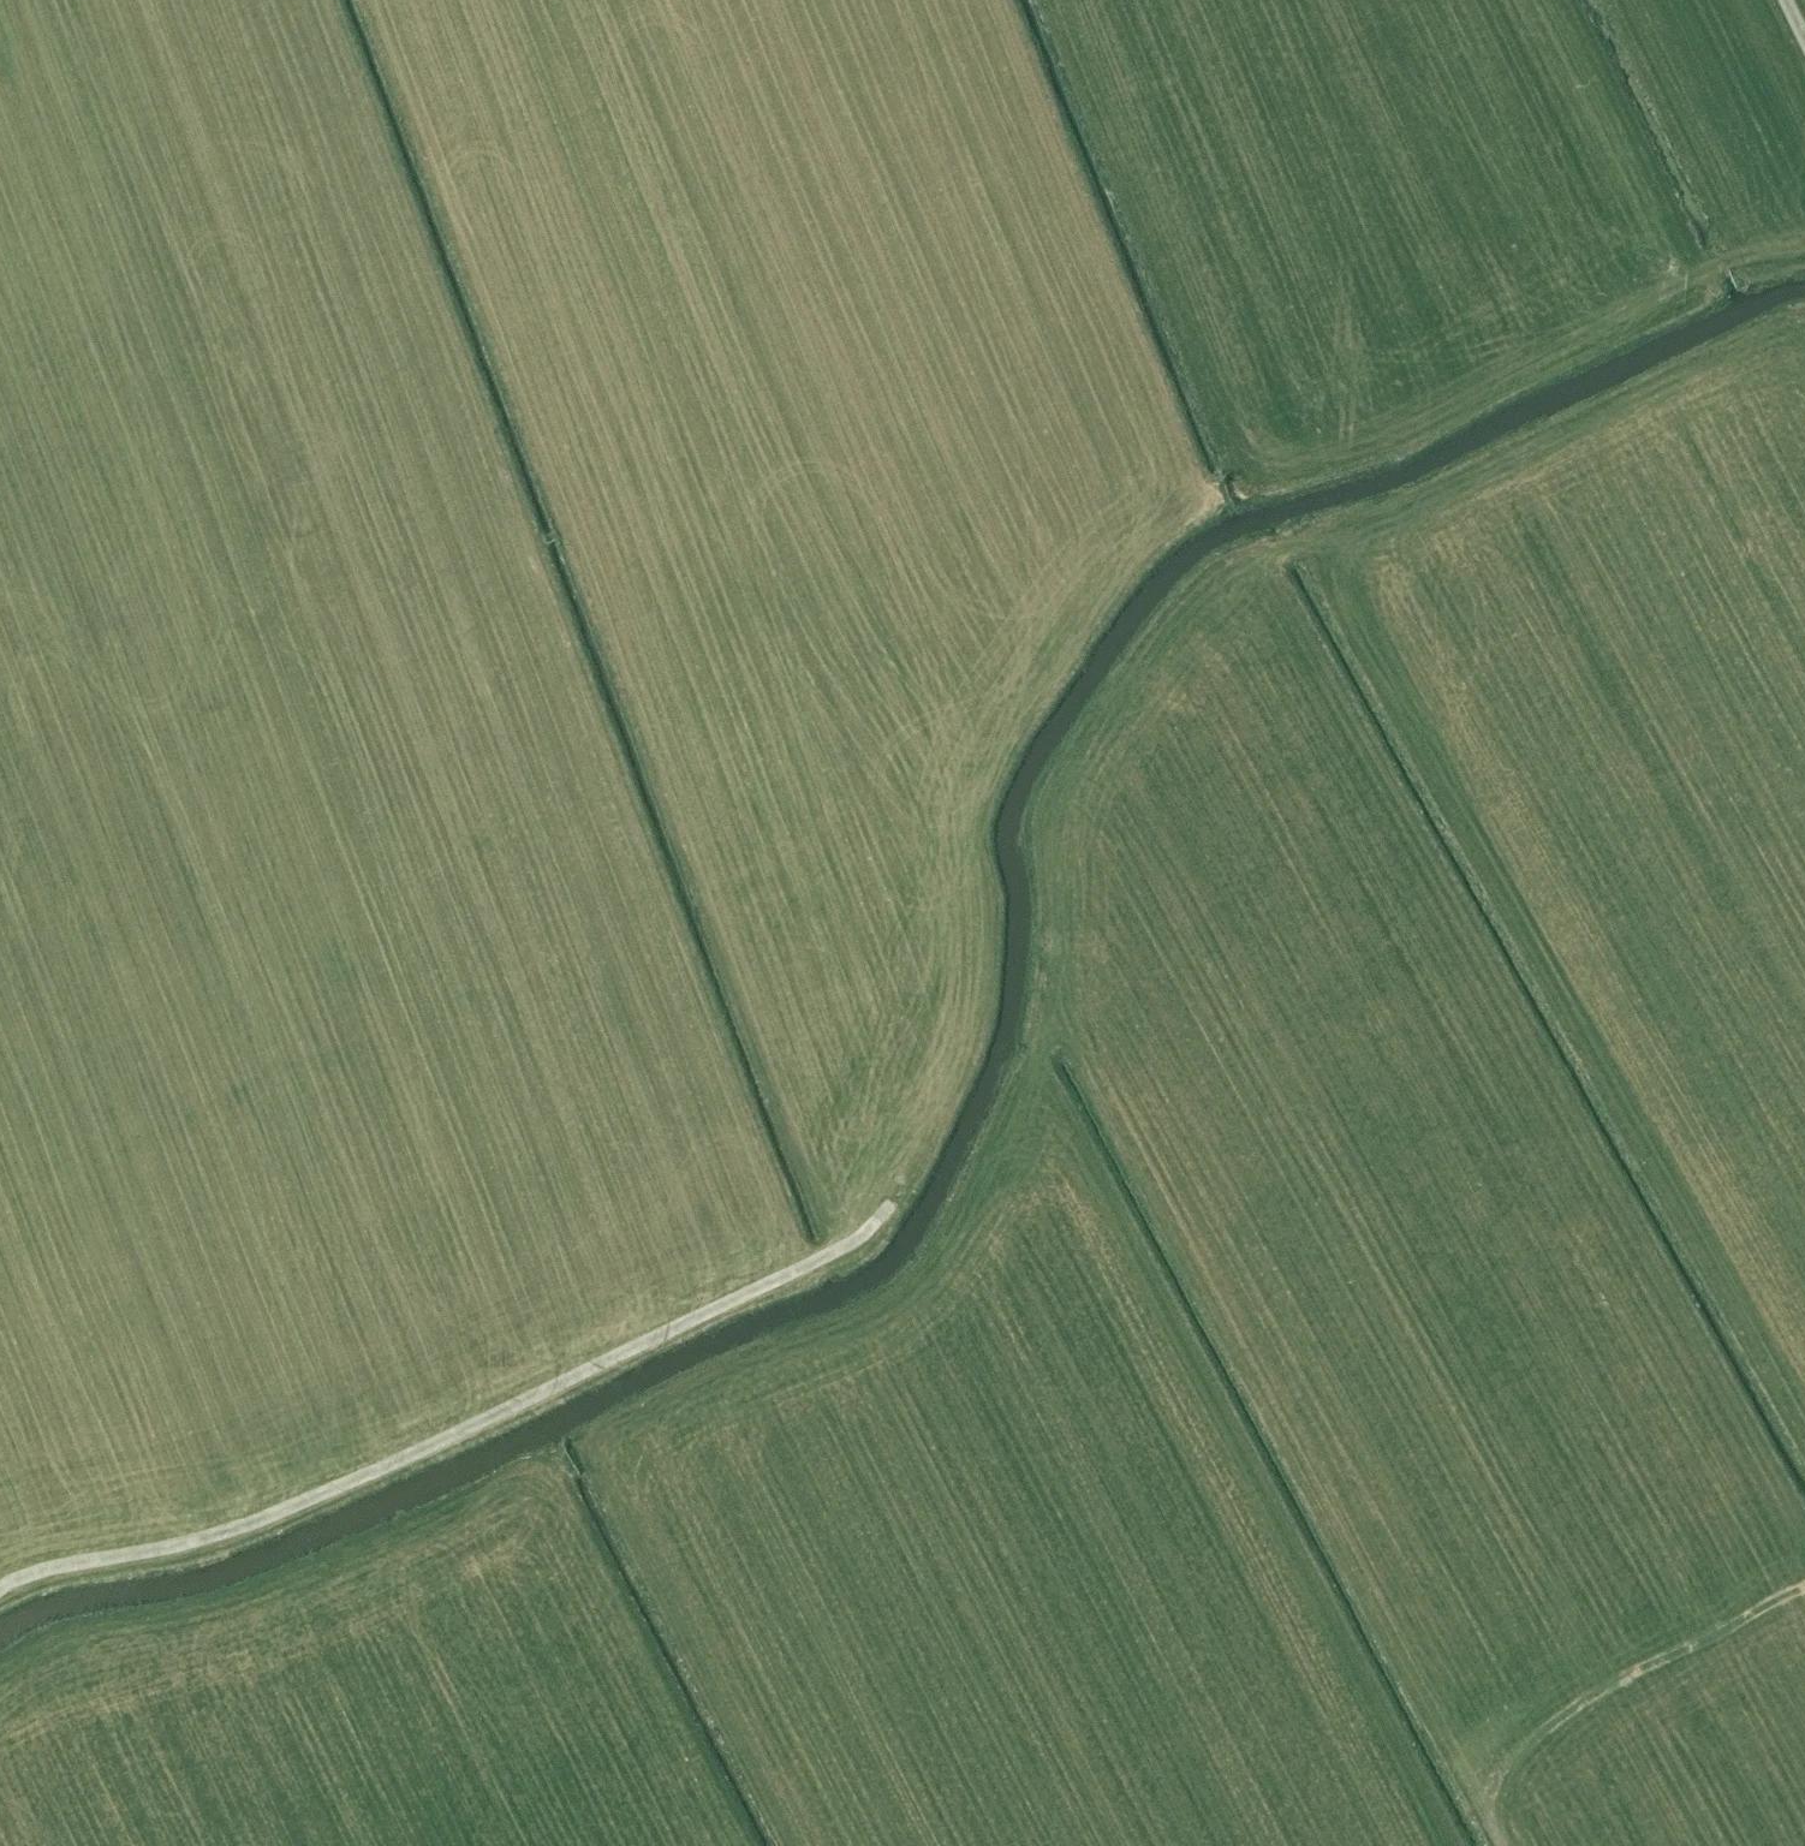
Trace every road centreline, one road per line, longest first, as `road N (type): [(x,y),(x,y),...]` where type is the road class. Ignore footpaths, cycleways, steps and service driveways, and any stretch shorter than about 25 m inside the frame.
road 1 (track): [(0,1593),(28,1576),(140,1556),(251,1524),(849,1245),(891,1207)]
road 2 (track): [(1504,1845),(1501,1819),(1532,1759),(1596,1703),(1804,1587)]

